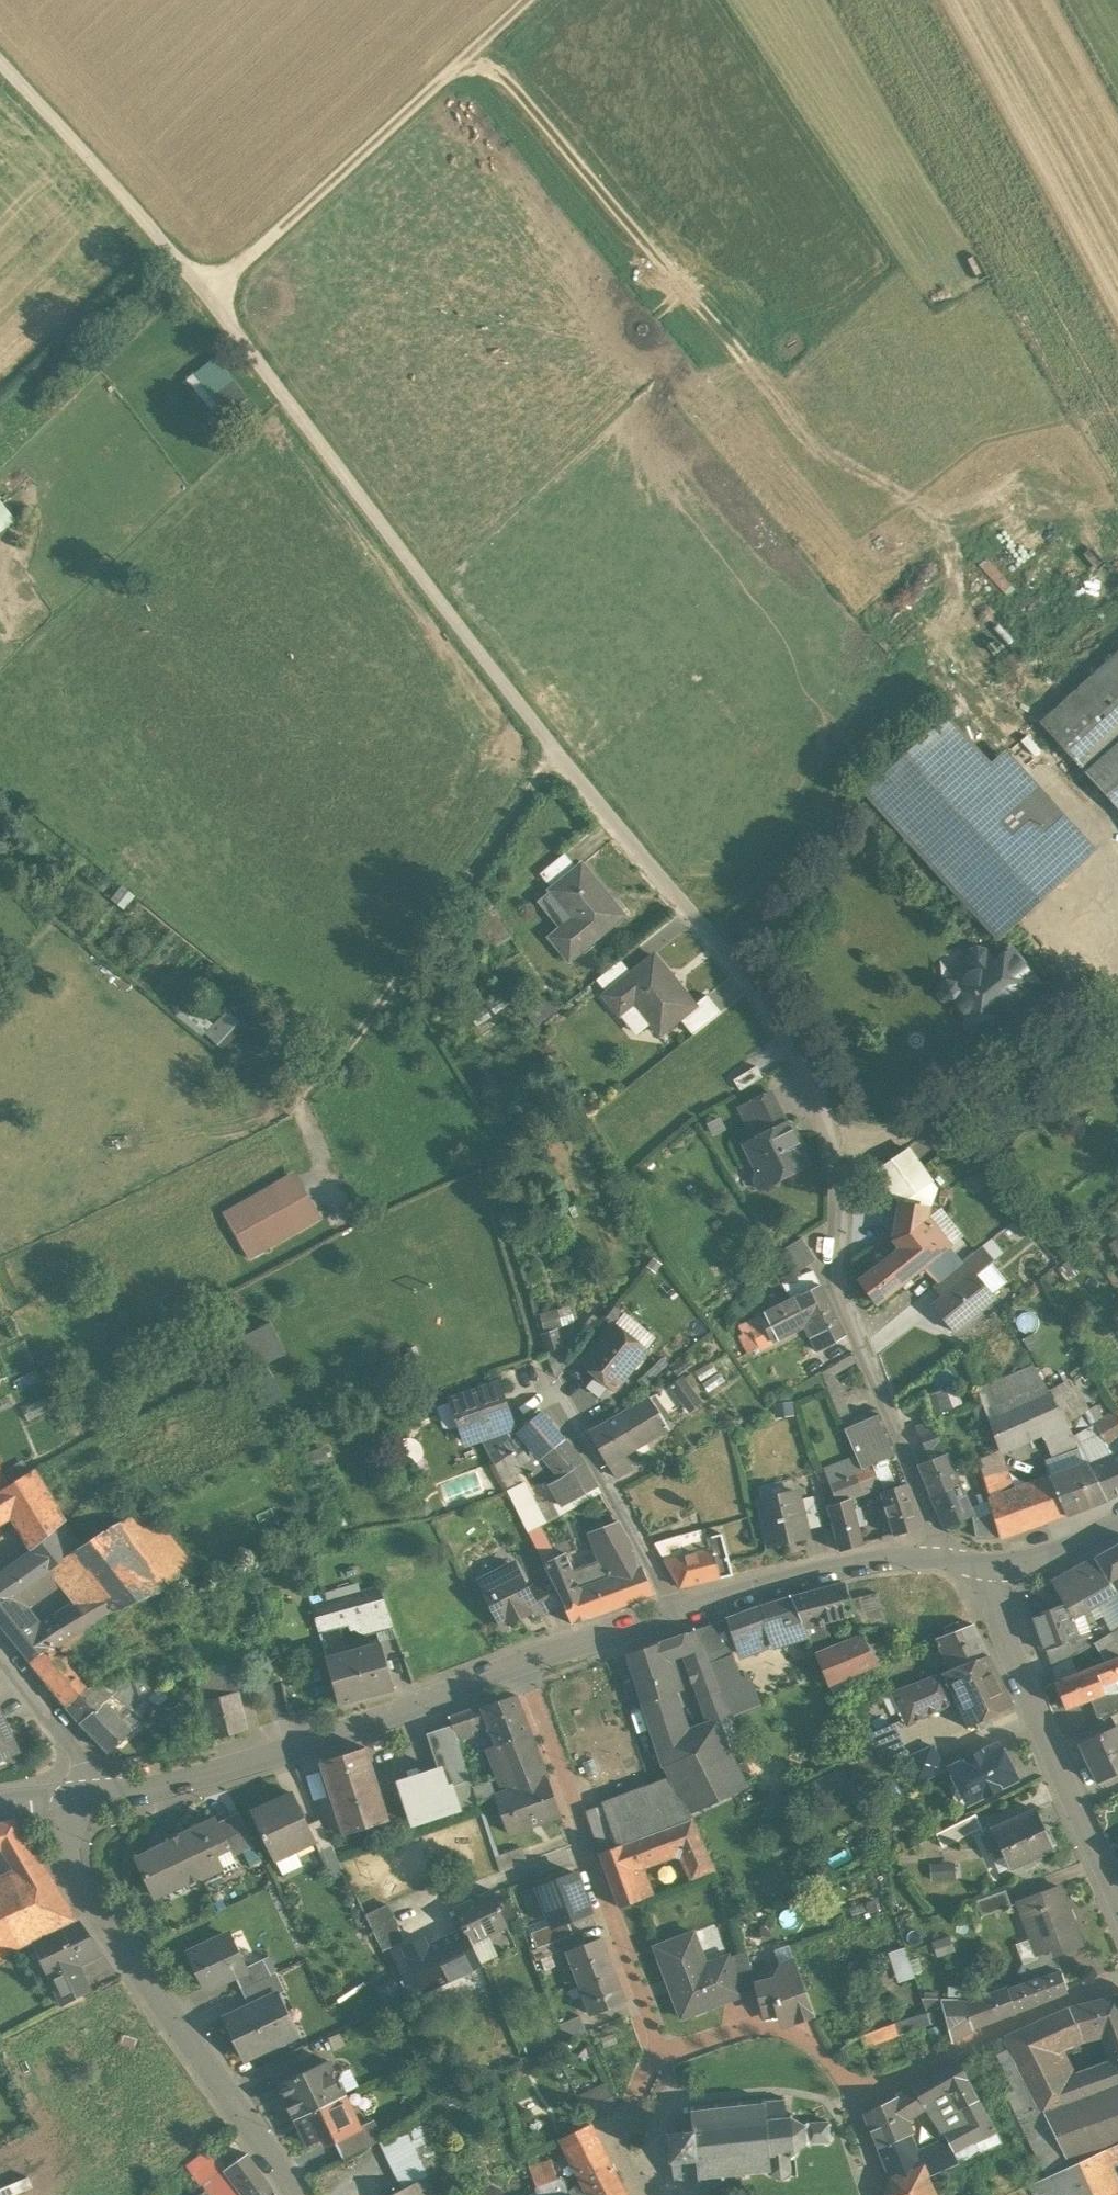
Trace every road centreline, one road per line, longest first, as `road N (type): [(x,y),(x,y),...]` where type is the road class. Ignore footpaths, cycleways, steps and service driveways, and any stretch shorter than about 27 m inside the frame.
road 1 (residential): [(946,1562),(872,1383),(840,1275),(836,1130),(801,1046),(552,750)]
road 2 (track): [(552,750),(207,295),(0,68)]
road 3 (residential): [(661,2057),(742,2030),(806,2036),(823,2048),(852,2099),(1117,1982)]
road 4 (tertiary): [(60,1797),(61,1841),(77,1884),(129,1969),(297,2194)]
road 5 (tertiary): [(525,1668),(111,1797)]
road 6 (track): [(522,0),(207,295)]
road 7 (residential): [(991,1568),(1007,1640),(1117,1900)]
road 8 (track): [(332,1206),(353,1192),(291,1095),(346,1042),(420,942)]
road 9 (residential): [(678,1611),(618,1497),(546,1387),(520,1402)]
road 10 (tertiary): [(946,1562),(866,1561),(678,1611)]
road 11 (residential): [(585,1845),(661,2057)]
road 12 (residential): [(585,1845),(404,1917)]
road 13 (residential): [(525,1668),(585,1845)]
road 14 (residential): [(111,1797),(0,1654)]
road 15 (tertiary): [(678,1611),(525,1668)]
road 16 (residential): [(652,2194),(622,2167),(619,2134),(661,2057)]
road 17 (tertiary): [(1117,1527),(1079,1550),(991,1568)]

